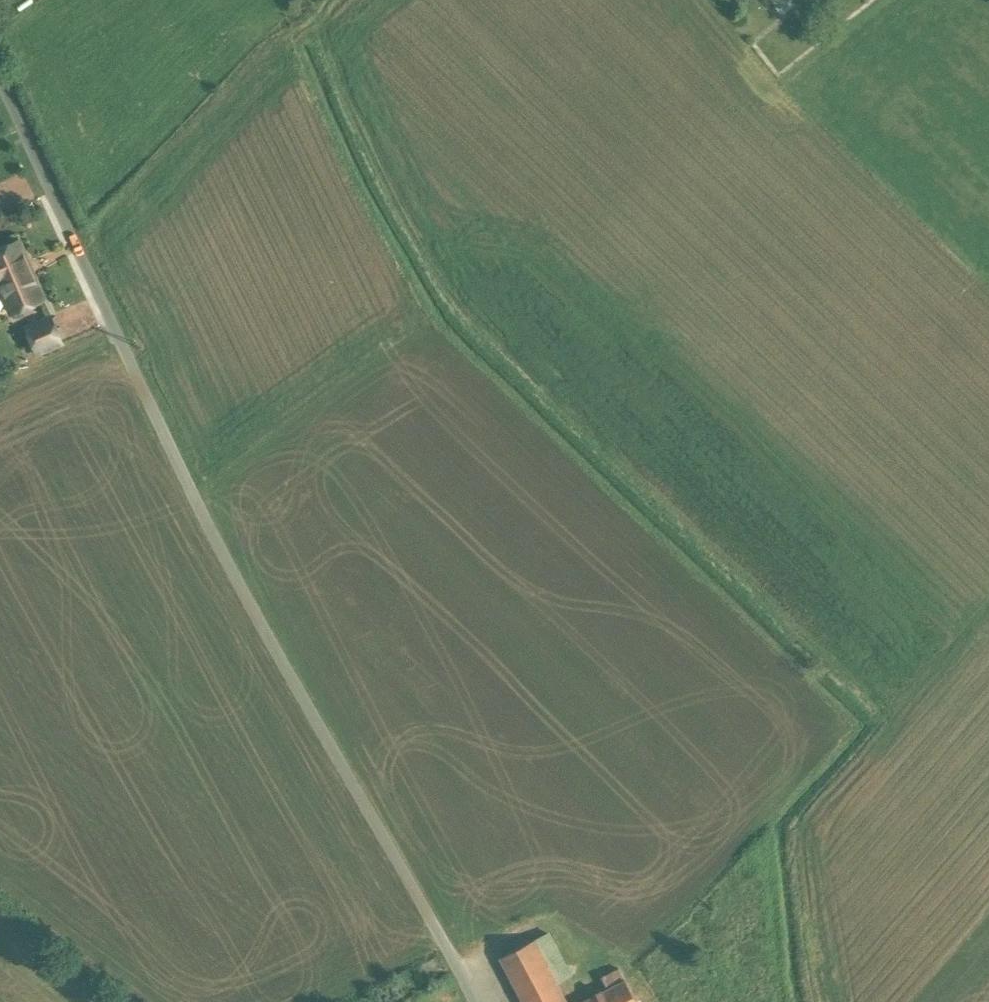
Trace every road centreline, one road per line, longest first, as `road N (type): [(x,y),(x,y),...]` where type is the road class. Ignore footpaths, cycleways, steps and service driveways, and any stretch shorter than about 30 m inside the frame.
road 1 (unclassified): [(487,1001),(218,528),(0,58)]
road 2 (track): [(0,404),(129,339)]

